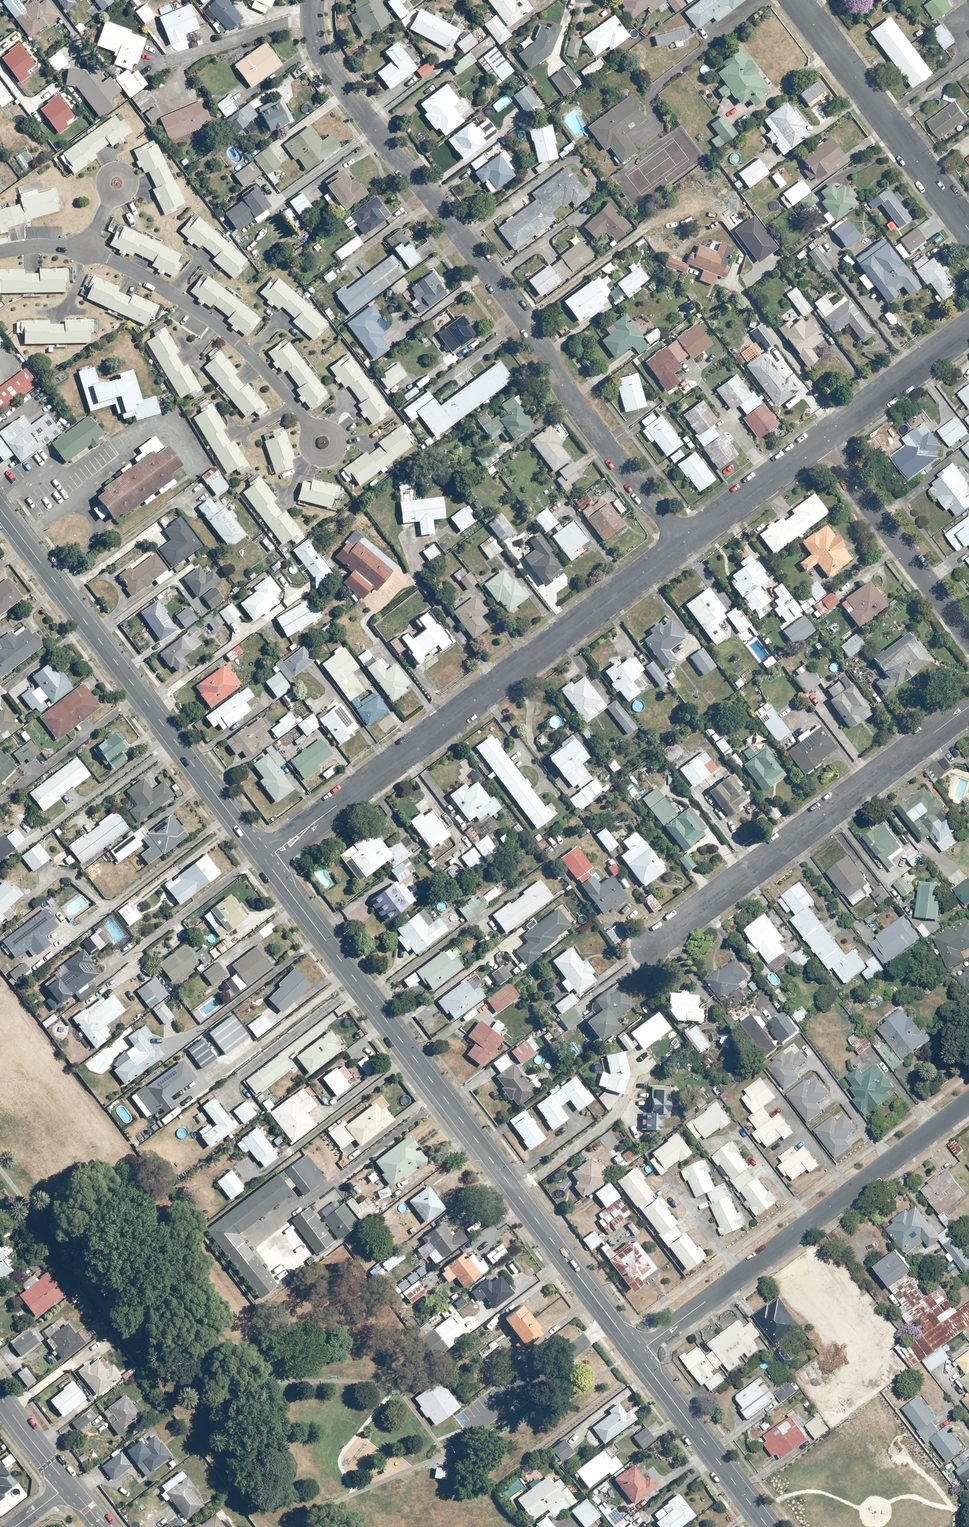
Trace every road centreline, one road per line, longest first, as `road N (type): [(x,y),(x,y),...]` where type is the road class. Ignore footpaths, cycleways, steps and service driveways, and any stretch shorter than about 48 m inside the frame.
road 1 (residential): [(311,0),(314,39),(327,66),(525,321),(568,398),(684,542)]
road 2 (unclassified): [(637,1354),(265,860)]
road 3 (residential): [(265,860),(684,542)]
road 4 (unclassified): [(265,860),(0,510)]
road 5 (residential): [(968,1102),(637,1354)]
road 6 (residential): [(639,942),(968,706)]
road 7 (residential): [(313,431),(219,328),(140,274),(86,250)]
road 8 (residential): [(968,230),(796,0)]
road 9 (residential): [(823,436),(968,637)]
road 10 (unclassified): [(768,1526),(637,1354)]
road 11 (residential): [(823,436),(968,329)]
road 12 (residential): [(684,542),(823,436)]

